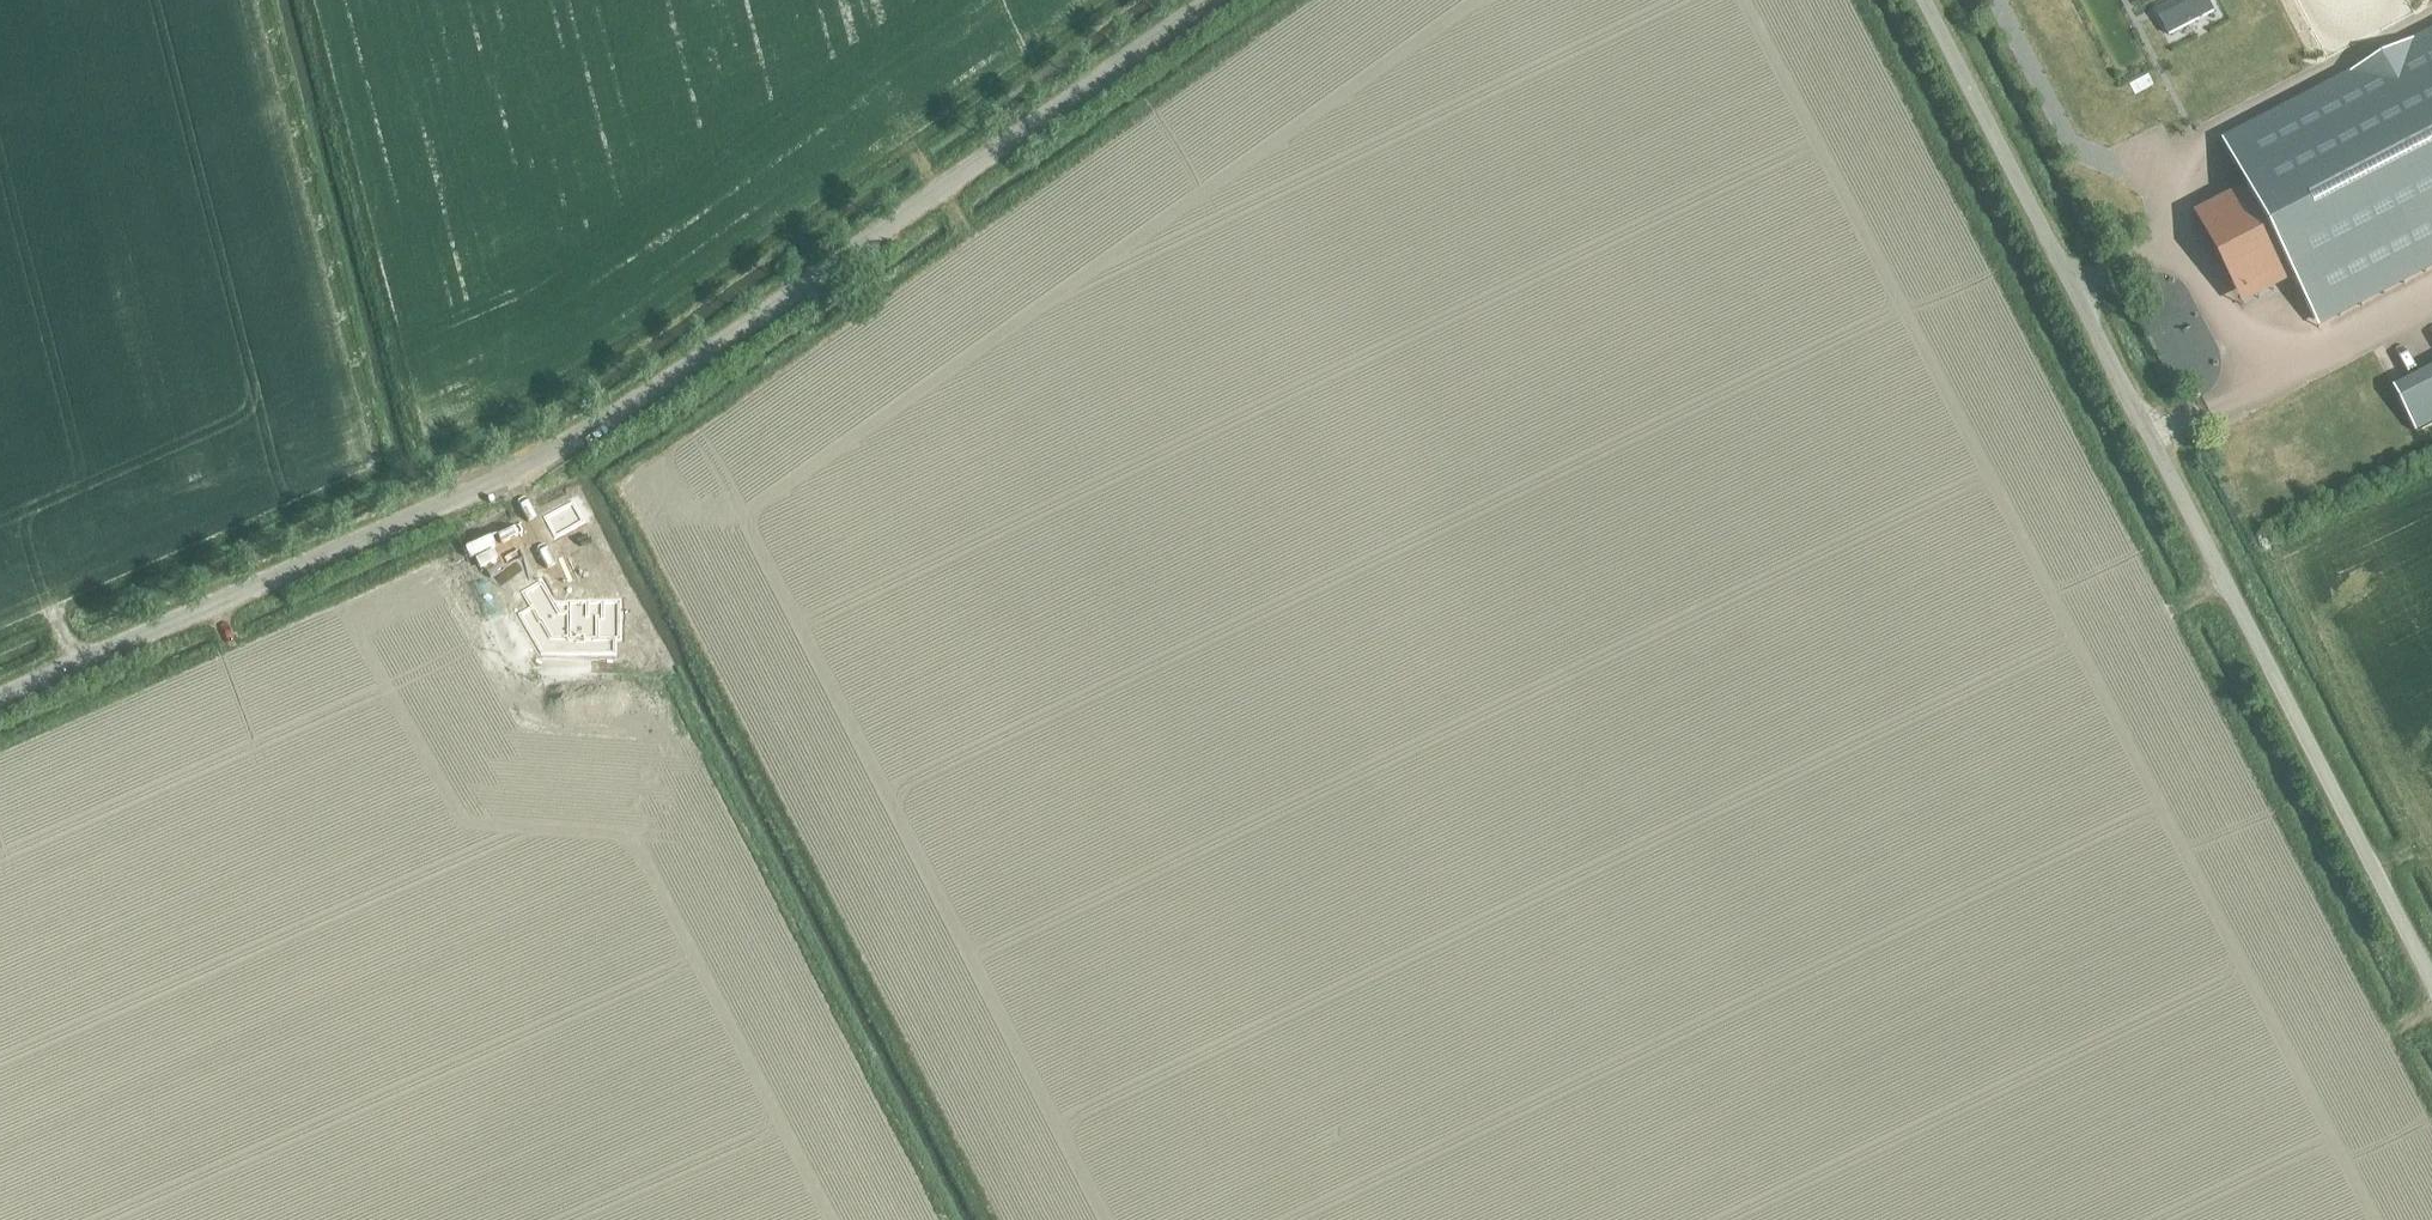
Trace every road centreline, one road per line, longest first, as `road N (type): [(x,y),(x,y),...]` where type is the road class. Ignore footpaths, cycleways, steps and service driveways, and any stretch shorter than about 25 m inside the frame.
road 1 (unclassified): [(0,697),(507,478),(636,403),(1210,0)]
road 2 (unclassified): [(2431,985),(1922,0)]

